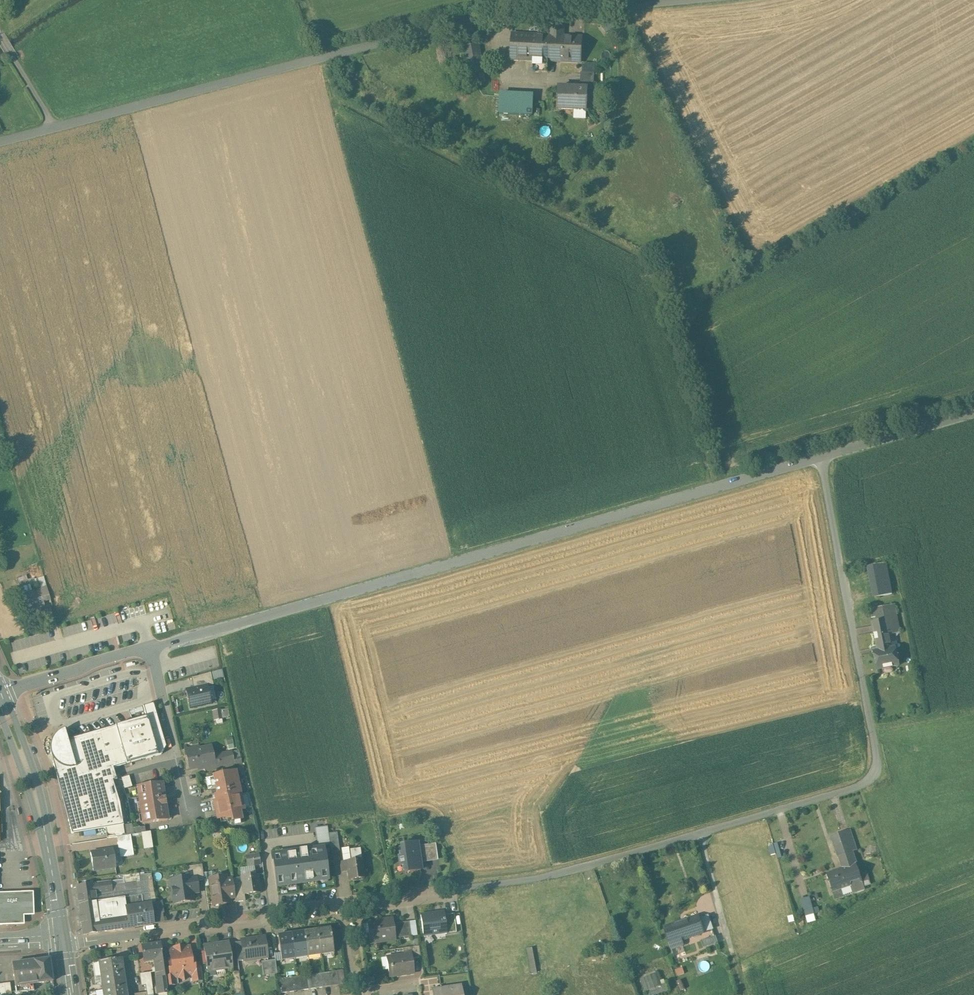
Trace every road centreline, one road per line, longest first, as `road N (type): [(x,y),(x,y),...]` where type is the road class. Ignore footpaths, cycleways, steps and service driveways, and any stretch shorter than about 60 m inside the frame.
road 1 (unclassified): [(823,456),(879,756),(873,779),(591,866),(458,888)]
road 2 (unclassified): [(688,0),(459,23),(0,140)]
road 3 (unclassified): [(823,456),(150,647)]
road 4 (residential): [(348,904),(63,939)]
road 5 (primary): [(0,694),(32,785),(63,939)]
road 6 (residential): [(150,647),(189,813)]
road 7 (track): [(744,994),(701,833)]
road 8 (unclassified): [(973,409),(823,456)]
road 9 (unclassified): [(150,647),(0,692)]

